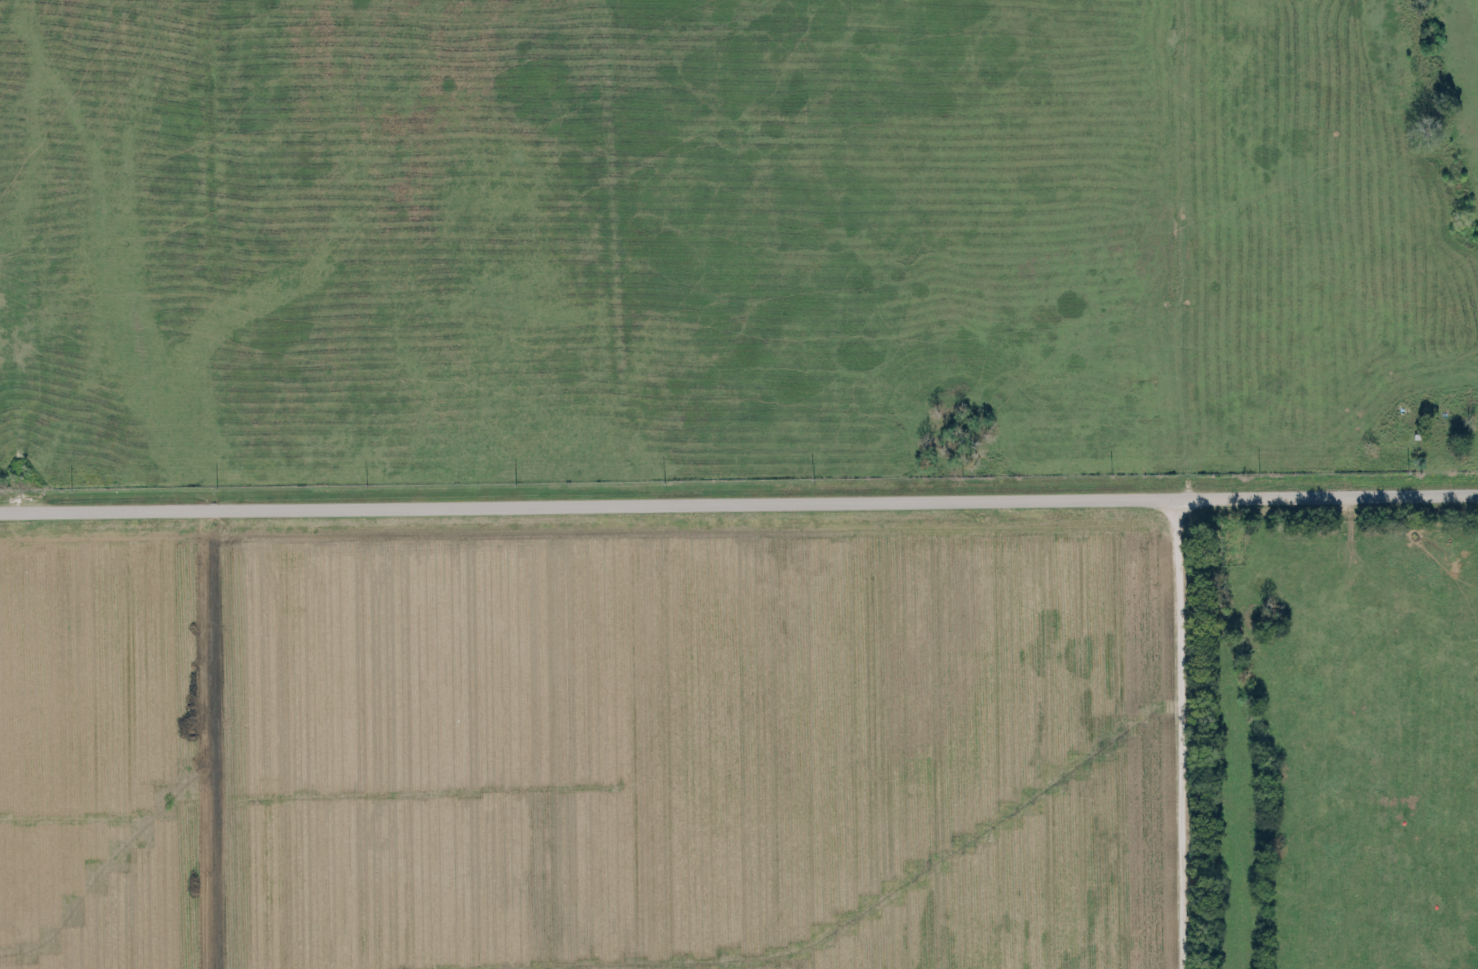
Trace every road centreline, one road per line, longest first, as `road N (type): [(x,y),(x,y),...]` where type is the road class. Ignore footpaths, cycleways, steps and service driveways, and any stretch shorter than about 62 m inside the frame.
road 1 (residential): [(1477,494),(0,512)]

